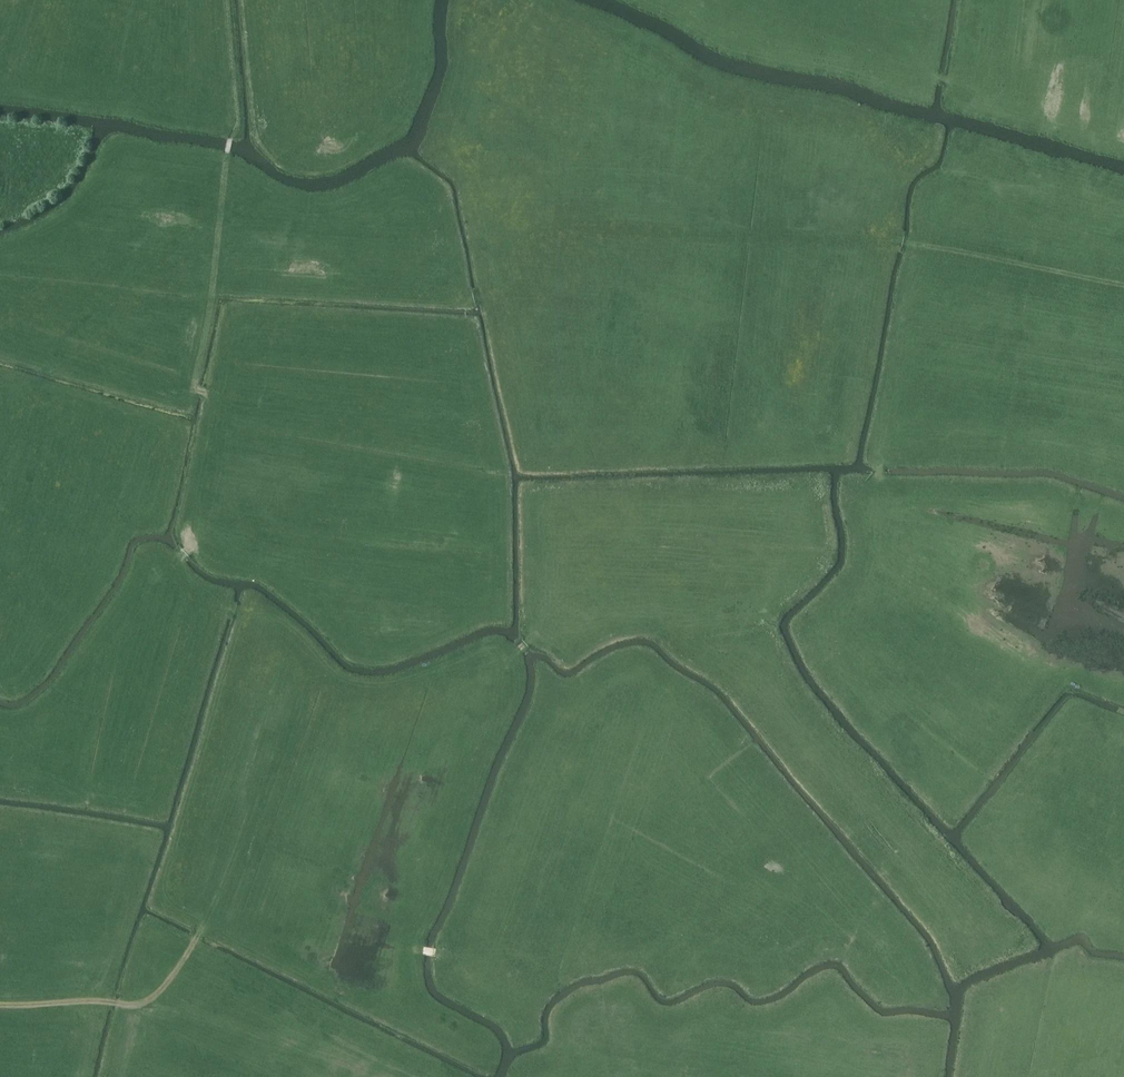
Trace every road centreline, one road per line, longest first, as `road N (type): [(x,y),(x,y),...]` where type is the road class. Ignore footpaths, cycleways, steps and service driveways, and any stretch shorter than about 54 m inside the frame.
road 1 (track): [(227,0),(237,115),(223,181)]

